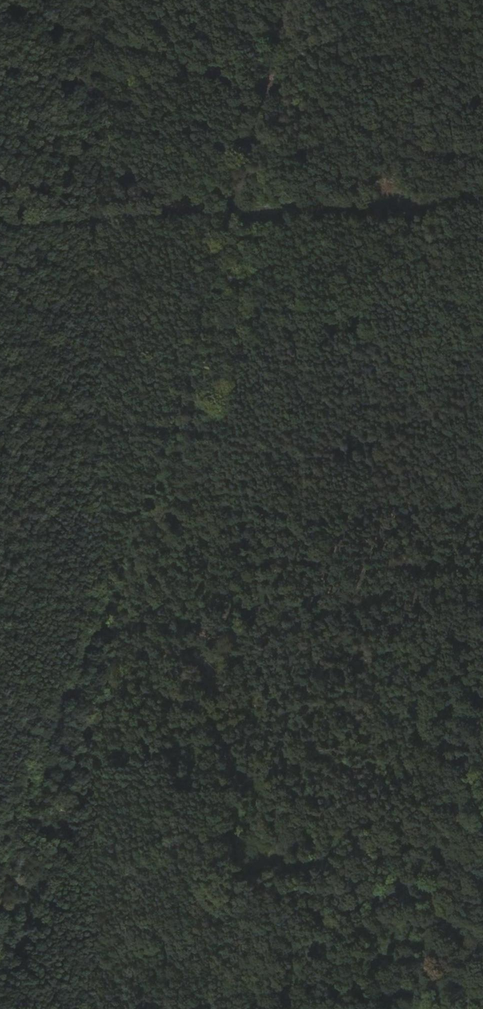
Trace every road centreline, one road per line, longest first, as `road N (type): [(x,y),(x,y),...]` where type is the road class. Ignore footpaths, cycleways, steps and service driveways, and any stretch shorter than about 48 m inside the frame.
road 1 (track): [(288,0),(164,456),(5,844)]
road 2 (track): [(482,202),(0,221)]
road 3 (track): [(416,1008),(482,750)]

